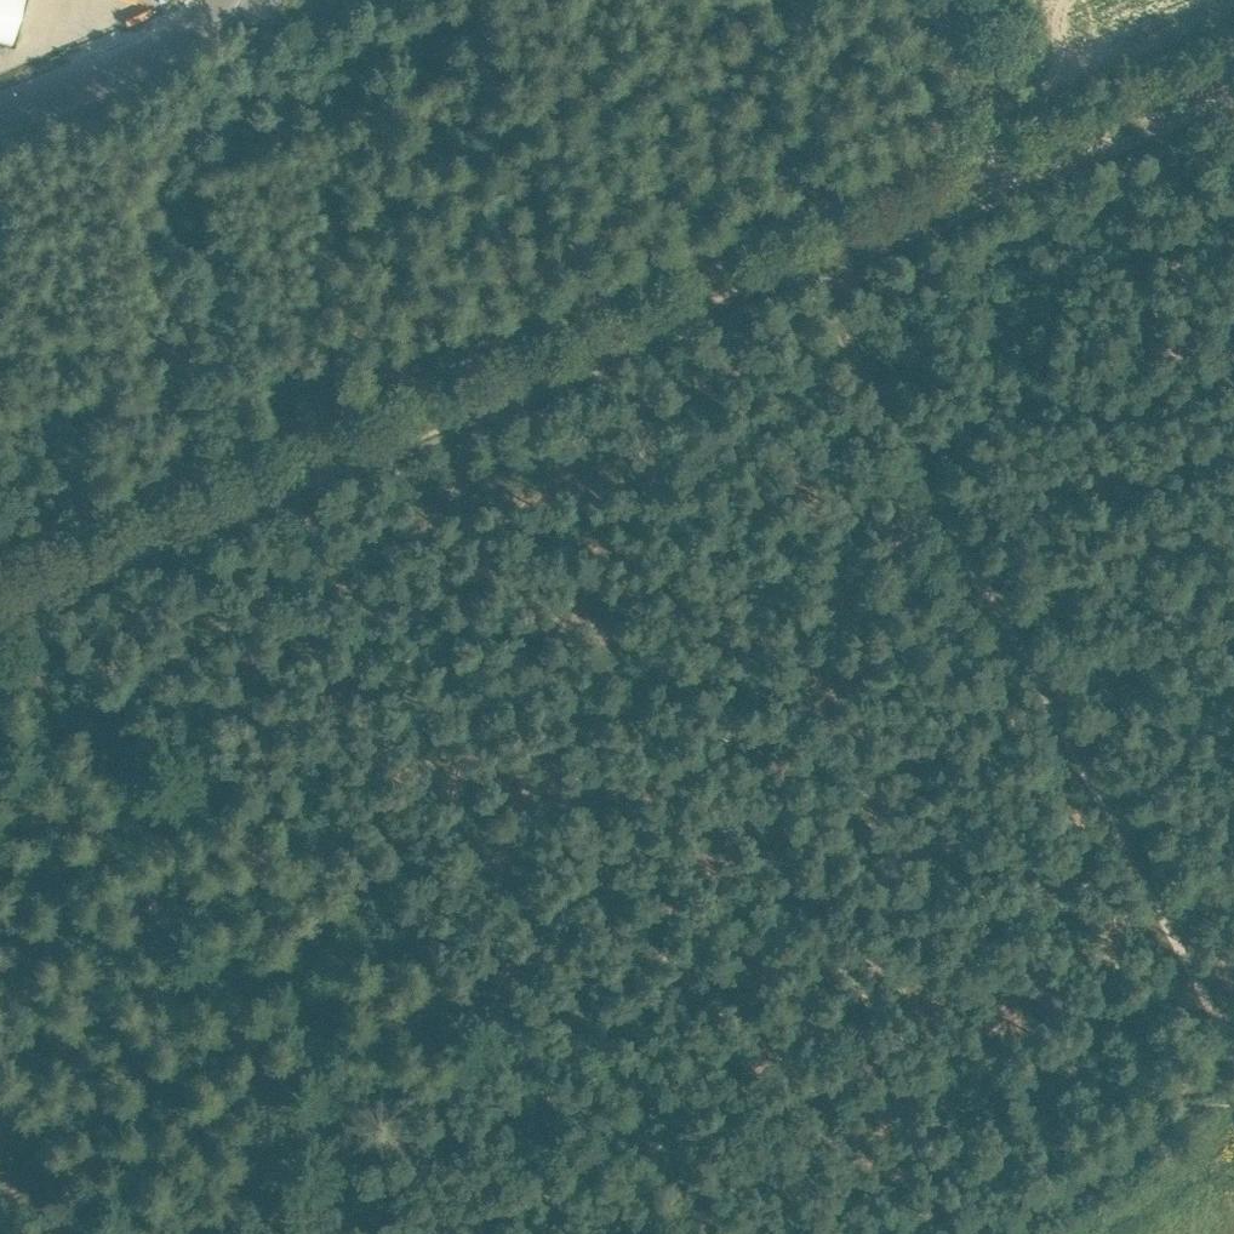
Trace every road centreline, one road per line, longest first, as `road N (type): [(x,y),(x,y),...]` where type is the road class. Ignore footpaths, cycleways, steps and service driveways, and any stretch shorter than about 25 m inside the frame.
road 1 (track): [(995,180),(1233,80)]
road 2 (unclassified): [(0,113),(188,36),(211,0)]
road 3 (track): [(818,257),(995,180)]
road 4 (track): [(995,180),(954,0)]

